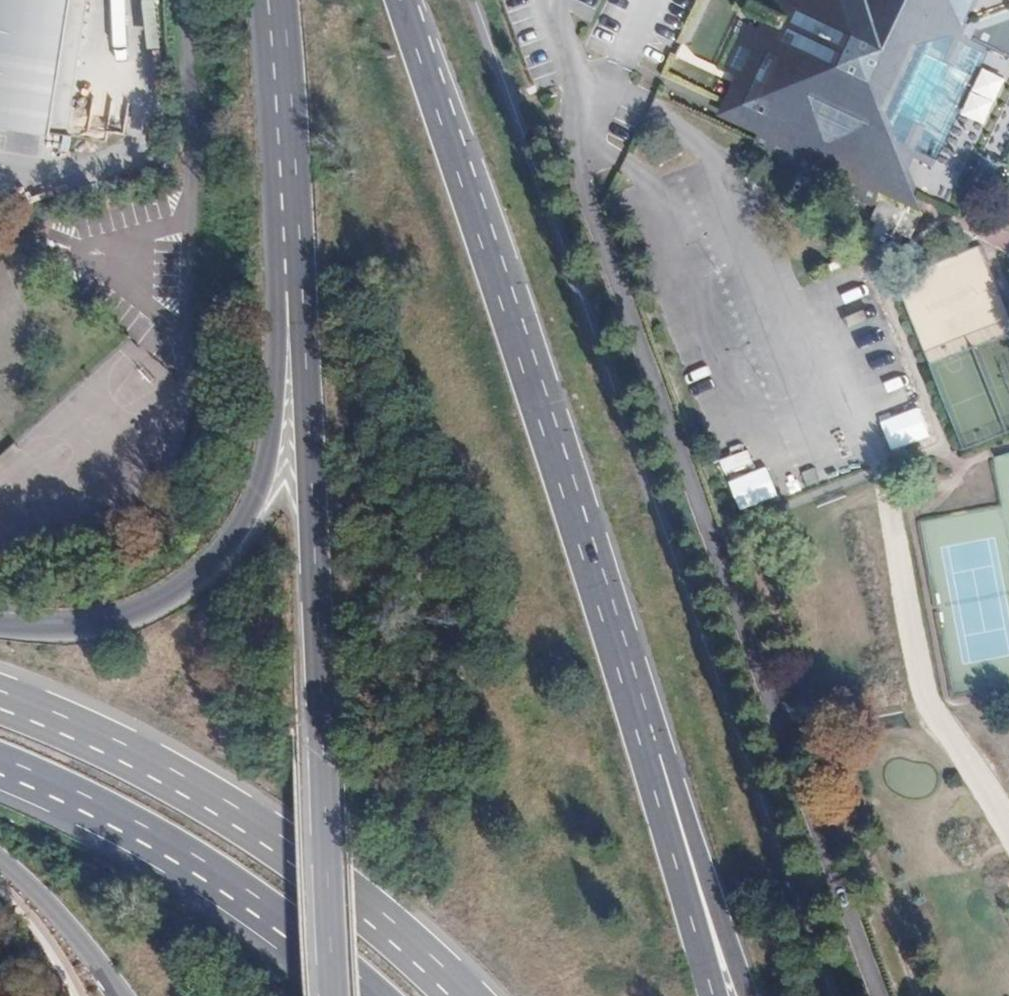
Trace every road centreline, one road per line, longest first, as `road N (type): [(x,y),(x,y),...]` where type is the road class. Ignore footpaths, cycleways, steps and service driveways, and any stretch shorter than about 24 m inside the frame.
road 1 (primary): [(292,233),(337,995)]
road 2 (primary): [(292,233),(270,448),(227,540),(178,586),(130,612),(78,626),(0,625)]
road 3 (primary): [(462,995),(338,886),(237,816),(152,765),(0,694)]
road 4 (primary): [(749,995),(566,498)]
road 5 (primary): [(566,498),(403,0)]
road 6 (primary): [(714,995),(566,498)]
road 7 (primary): [(0,764),(219,879),(366,995)]
road 8 (primary): [(277,0),(292,233)]
road 9 (primary): [(0,880),(105,995)]

